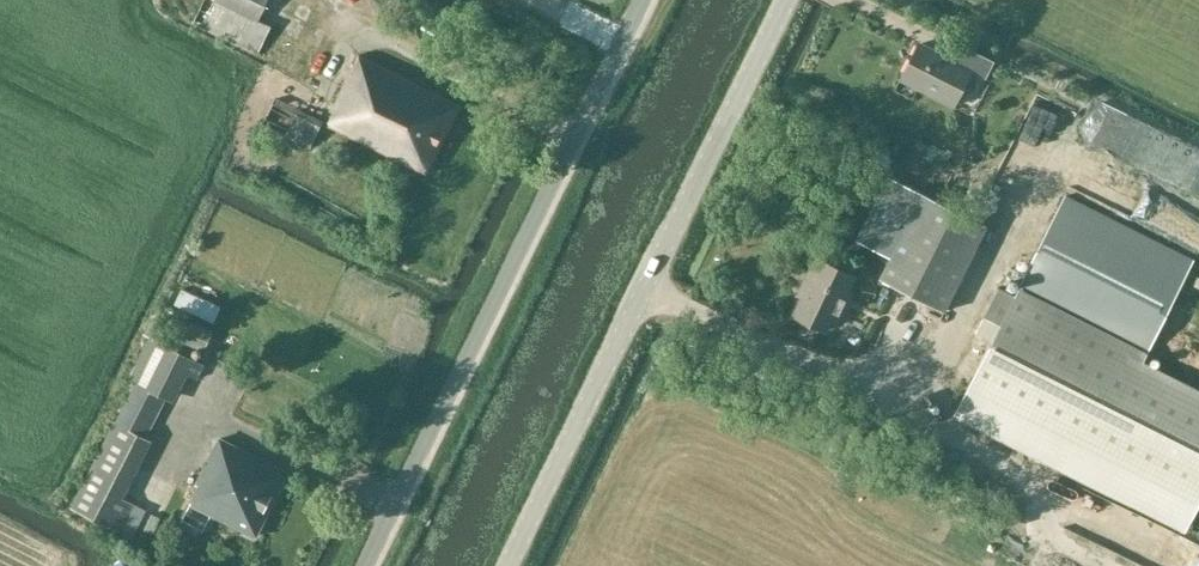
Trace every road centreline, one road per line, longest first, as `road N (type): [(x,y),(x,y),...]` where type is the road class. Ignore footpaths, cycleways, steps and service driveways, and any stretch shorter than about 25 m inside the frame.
road 1 (tertiary): [(510,565),(790,0)]
road 2 (unclassified): [(371,565),(646,0)]
road 3 (track): [(346,0),(456,78),(578,141)]

